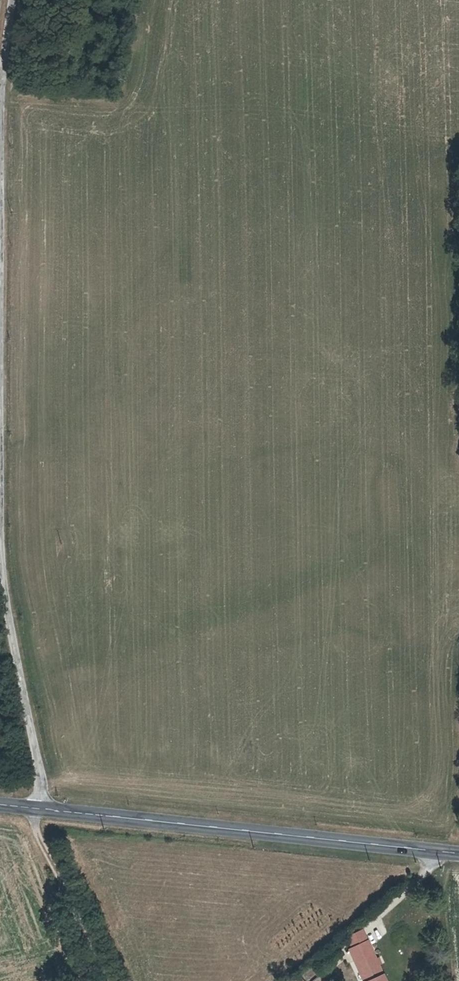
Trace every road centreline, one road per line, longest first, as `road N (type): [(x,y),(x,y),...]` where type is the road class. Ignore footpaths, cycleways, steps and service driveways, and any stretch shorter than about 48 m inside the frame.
road 1 (secondary): [(42,811),(458,854)]
road 2 (unclassified): [(42,811),(0,559)]
road 3 (track): [(42,811),(37,831),(107,980)]

